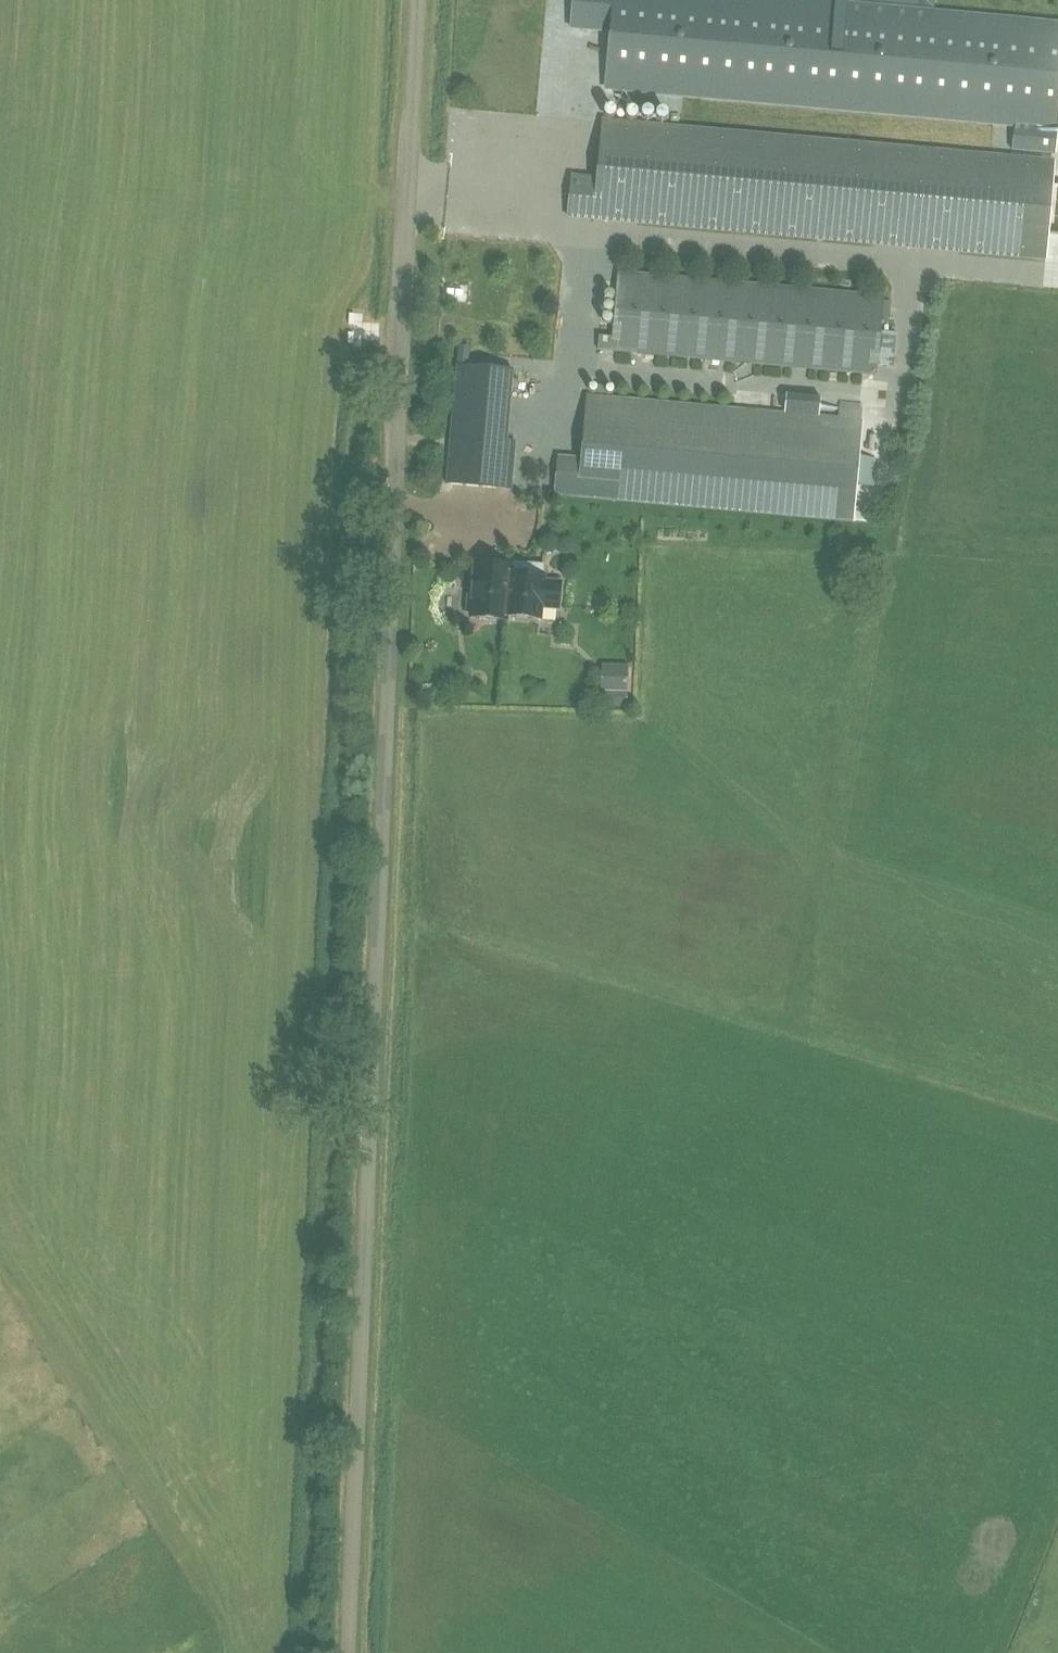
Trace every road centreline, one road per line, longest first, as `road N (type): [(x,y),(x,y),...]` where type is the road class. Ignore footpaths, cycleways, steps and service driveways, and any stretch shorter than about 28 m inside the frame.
road 1 (unclassified): [(351,1652),(420,0)]

